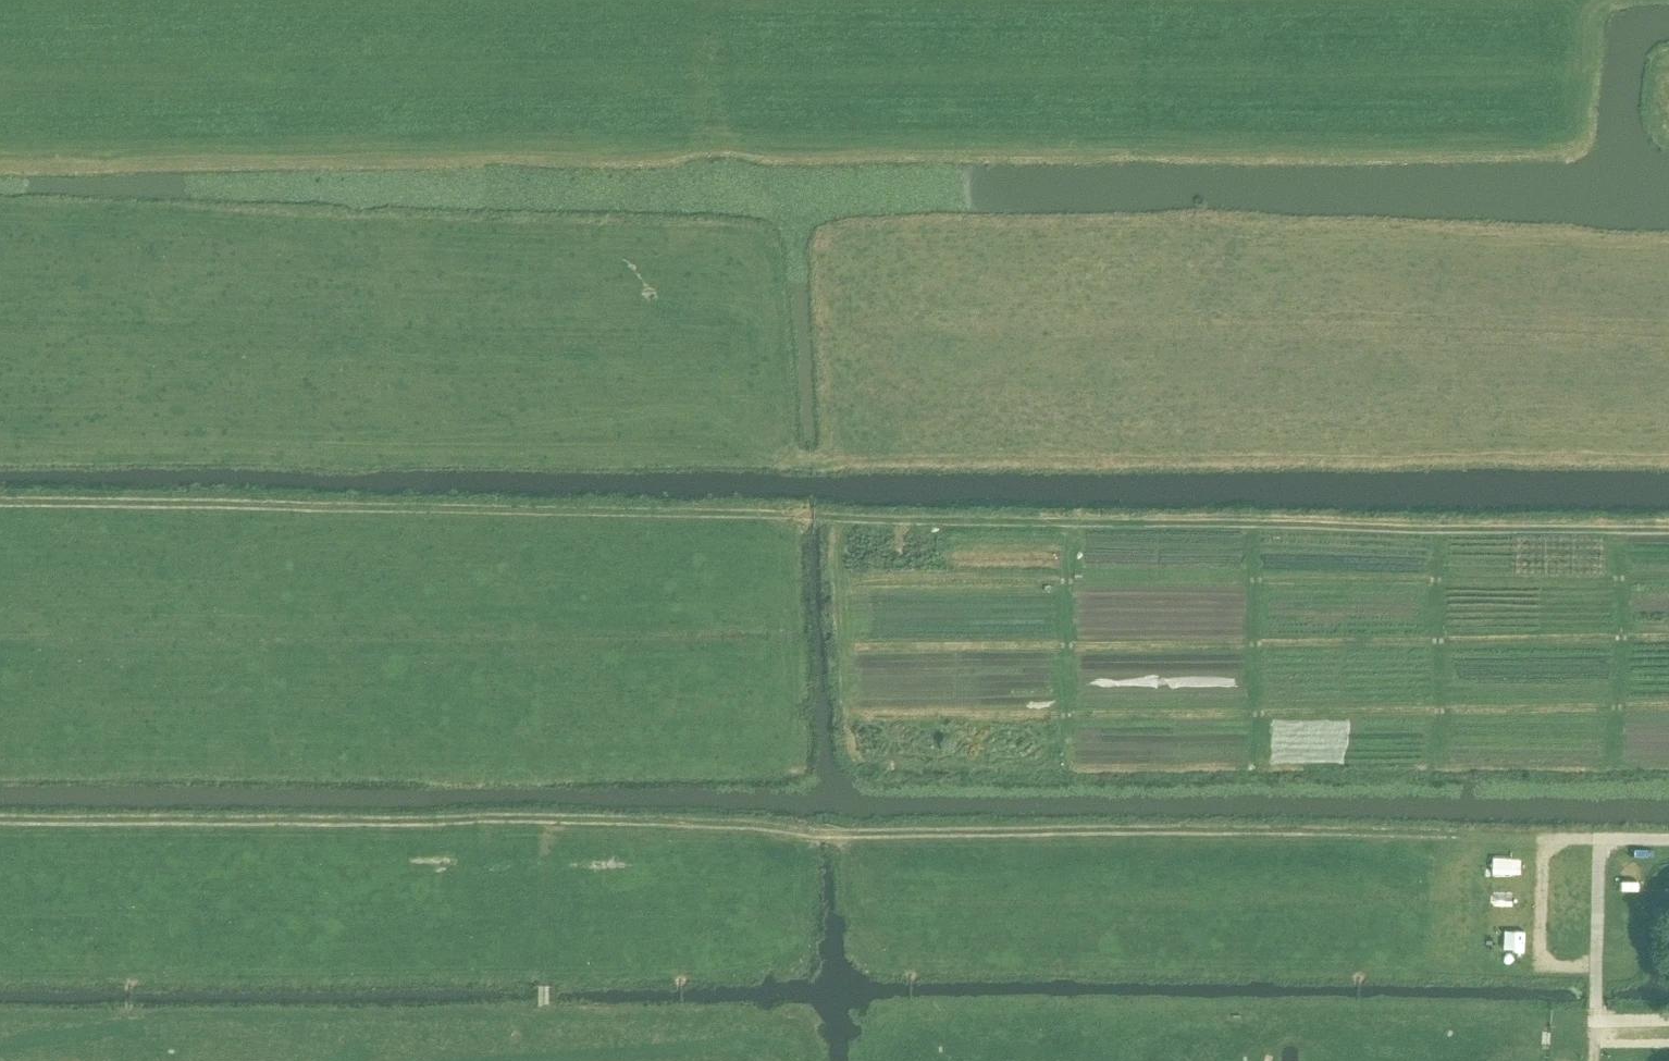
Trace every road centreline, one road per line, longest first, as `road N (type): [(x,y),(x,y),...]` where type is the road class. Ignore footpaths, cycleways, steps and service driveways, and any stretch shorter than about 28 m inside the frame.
road 1 (track): [(1668,530),(0,505)]
road 2 (track): [(1494,834),(819,840),(548,823),(0,824)]
road 3 (track): [(545,1008),(548,823)]
road 4 (track): [(1668,838),(1494,834)]

